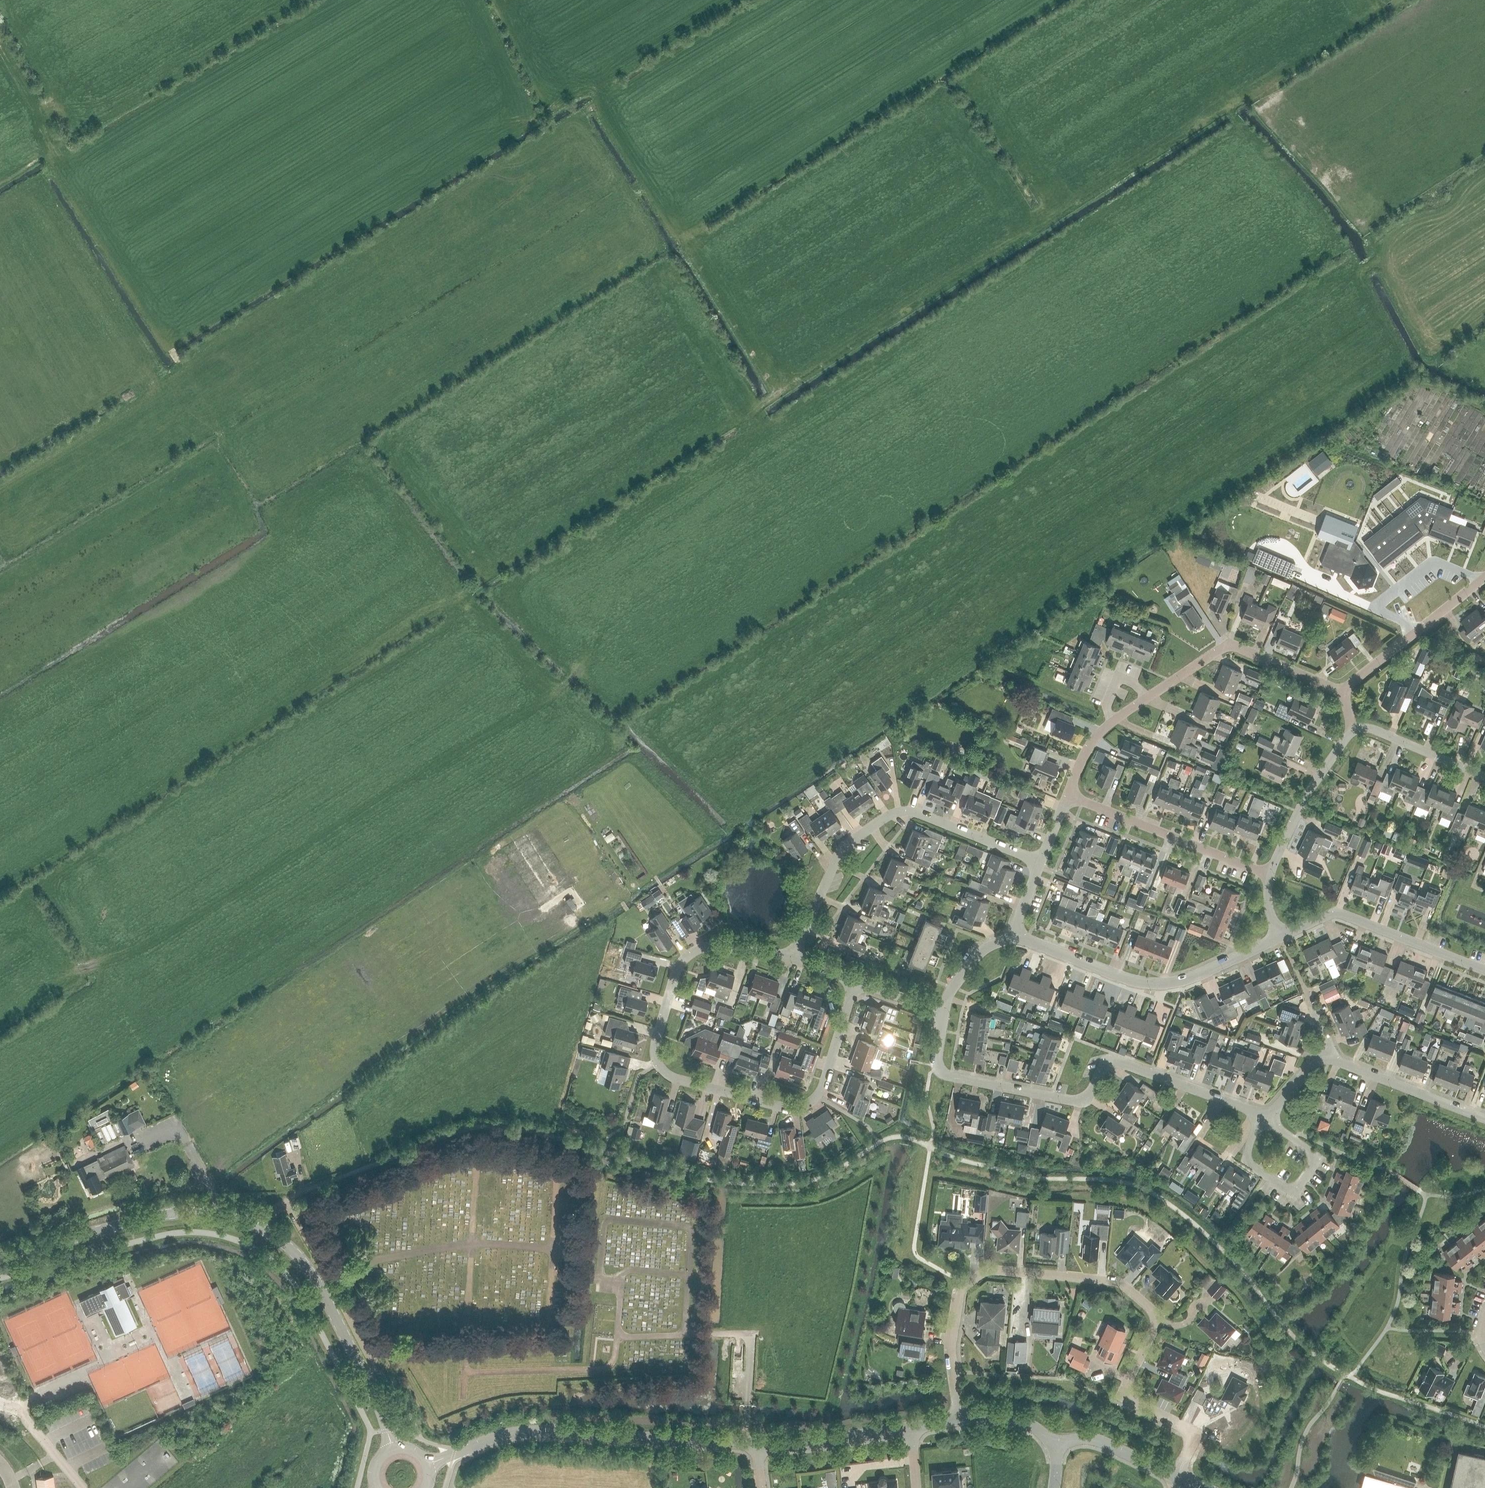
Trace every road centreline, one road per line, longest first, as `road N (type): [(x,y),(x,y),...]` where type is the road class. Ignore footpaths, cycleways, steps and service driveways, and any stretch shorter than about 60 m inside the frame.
road 1 (residential): [(960,1421),(951,1348),(966,1286),(997,1270),(1111,1282),(1156,1317),(1129,1397),(1197,1435),(1178,1477)]
road 2 (residential): [(793,959),(714,946),(690,954),(677,968),(656,1041),(657,1065),(675,1080),(802,1108),(823,1087),(856,981)]
road 3 (residential): [(1259,1113),(1121,1063),(1110,1062),(1086,1099),(1074,1101),(949,1076),(936,1060),(944,1013)]
road 4 (residential): [(793,959),(839,854),(894,814),(920,813),(1041,863)]
road 5 (tertiary): [(427,1464),(535,1432),(758,1444)]
road 6 (residential): [(1015,935),(1153,983),(1182,981),(1281,938)]
road 7 (tertiary): [(259,1228),(197,1212),(0,1259)]
road 8 (residential): [(1281,938),(1336,912),(1484,970)]
road 9 (residential): [(1146,699),(1240,648),(1343,690)]
road 10 (residential): [(1269,875),(1068,796)]
road 11 (residential): [(1270,1113),(1314,1161),(1295,1190),(1247,1159),(1259,1113)]
road 12 (tertiary): [(392,1450),(317,1284)]
road 13 (residential): [(1343,690),(1484,579)]
road 14 (residential): [(1484,1118),(1338,1062),(1331,1051)]
road 15 (residential): [(1269,875),(1316,781),(1353,731)]
road 16 (tertiary): [(758,1444),(911,1428)]
road 17 (residential): [(1353,731),(1375,729),(1484,777)]
road 18 (residential): [(317,1284),(322,1260),(286,1202),(259,1228)]
road 19 (tertiary): [(1057,1444),(1102,1444),(1178,1477)]

